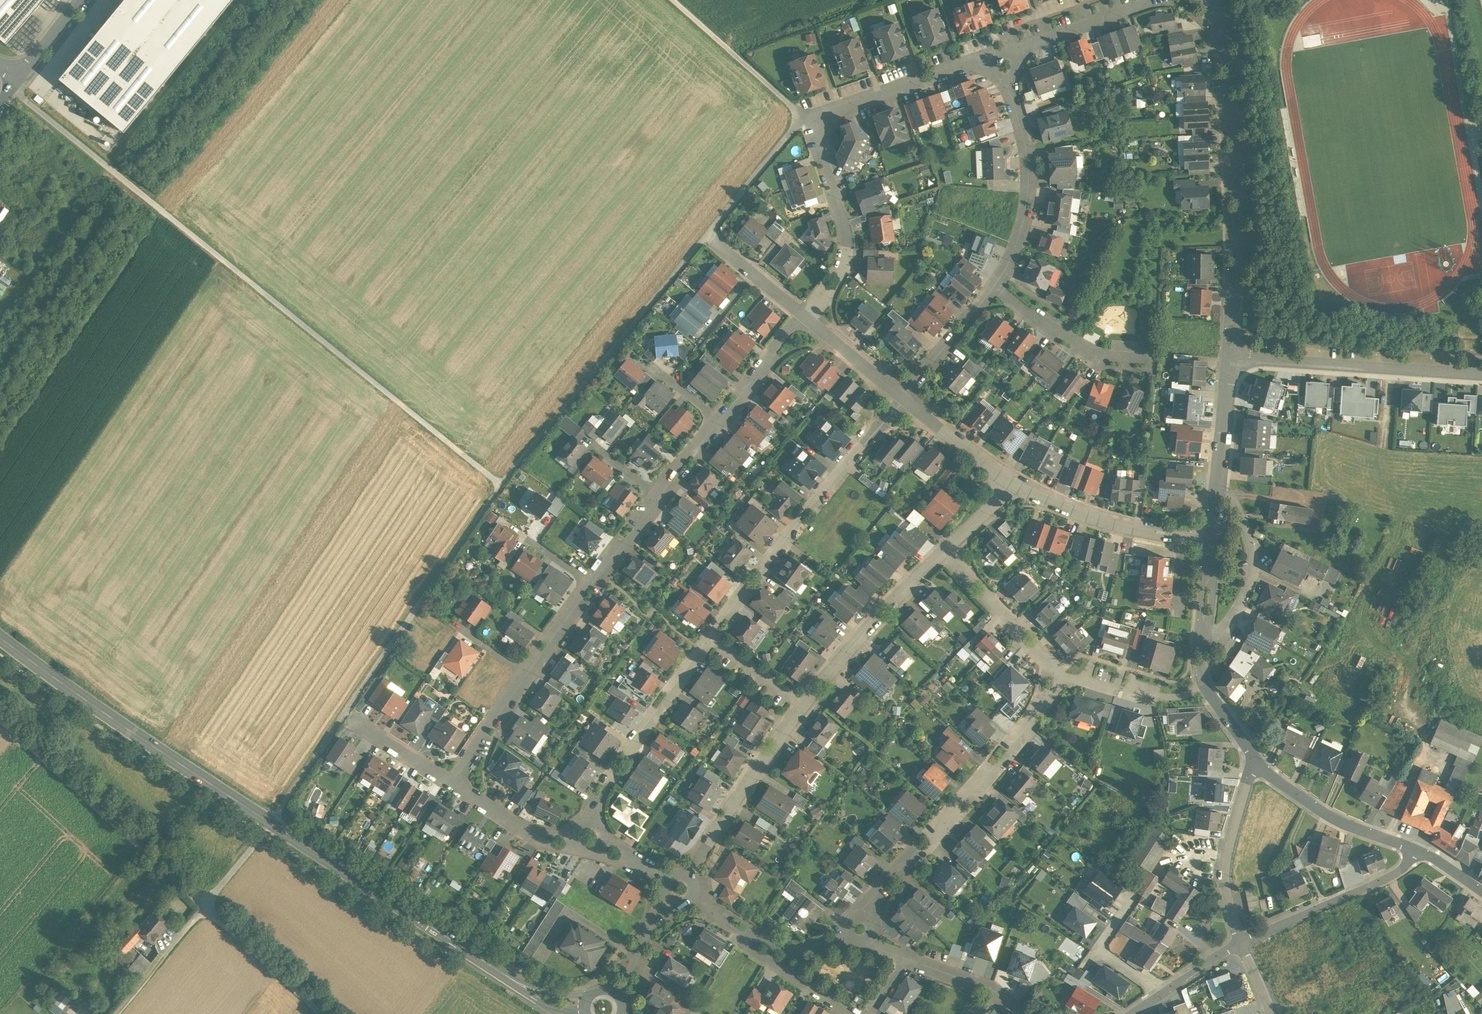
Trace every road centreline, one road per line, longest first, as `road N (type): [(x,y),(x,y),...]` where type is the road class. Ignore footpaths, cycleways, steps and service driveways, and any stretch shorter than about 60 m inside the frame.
road 1 (track): [(272,822),(501,486),(798,120),(822,127)]
road 2 (track): [(9,88),(501,486)]
road 3 (secondary): [(519,984),(213,789),(0,637)]
road 4 (track): [(0,722),(317,1013)]
road 5 (residential): [(1229,352),(1232,160),(1213,0)]
road 6 (residential): [(1061,675),(1037,720),(980,790),(966,791),(907,871),(888,877),(861,915)]
road 7 (residential): [(711,638),(902,398)]
road 8 (residential): [(1481,372),(1229,352)]
road 9 (residential): [(592,822),(614,770),(711,638)]
road 10 (residential): [(1009,478),(1104,521),(1210,540)]
road 11 (residential): [(994,288),(1020,234),(1029,181),(1010,87)]
road 12 (residential): [(806,707),(690,879)]
road 13 (residential): [(943,552),(806,707)]
road 14 (residential): [(1239,943),(1418,852)]
road 15 (residential): [(817,150),(825,121),(843,108),(975,63)]
road 16 (residential): [(1261,767),(1247,779),(1226,855),(1224,883),(1239,943)]
road 17 (residential): [(817,150),(845,243),(836,278),(808,320)]
road 18 (residential): [(1418,852),(1333,820),(1261,767)]
road 19 (residential): [(1204,635),(1218,633),(1255,566),(1230,497),(1217,494)]
road 20 (track): [(671,0),(798,120)]
road 21 (residential): [(994,288),(1099,355),(1148,359)]
road 22 (residential): [(943,552),(1061,675)]
road 23 (residential): [(1061,675),(1158,698),(1206,685)]
road 24 (residential): [(902,398),(994,288)]
road 25 (residential): [(1217,494),(1229,352)]
road 26 (residential): [(753,935),(744,948),(852,1013)]
road 27 (residential): [(575,837),(514,824),(452,785)]
road 28 (residential): [(801,314),(722,424)]
road 29 (residential): [(531,677),(452,785)]
road 30 (residential): [(902,398),(1009,478)]
road 31 (residential): [(1026,47),(1147,0)]
road 32 (residential): [(908,960),(1001,995),(1025,1013)]
road 33 (residential): [(452,785),(343,717)]
road 34 (residential): [(808,320),(902,398)]

